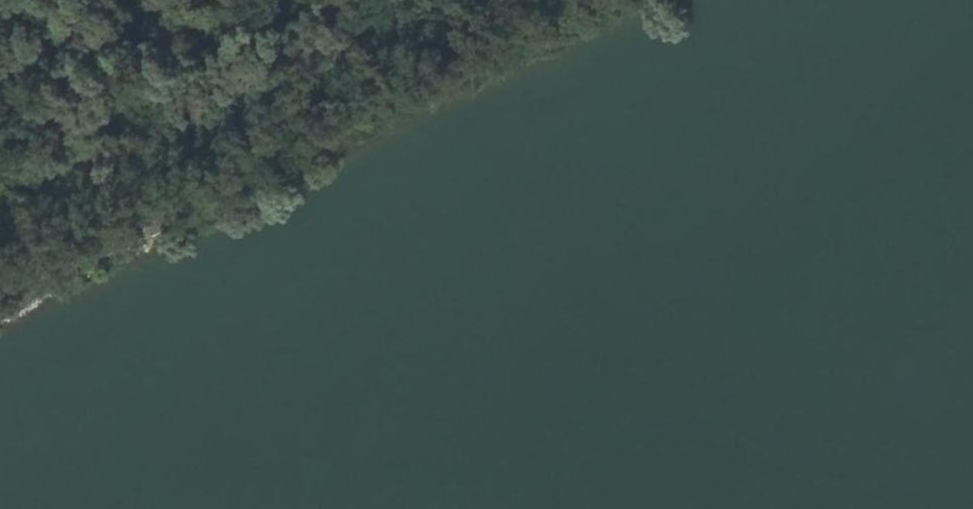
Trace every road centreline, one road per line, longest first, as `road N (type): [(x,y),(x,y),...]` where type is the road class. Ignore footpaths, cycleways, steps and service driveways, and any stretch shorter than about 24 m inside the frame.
road 1 (track): [(501,0),(167,165),(0,238)]

